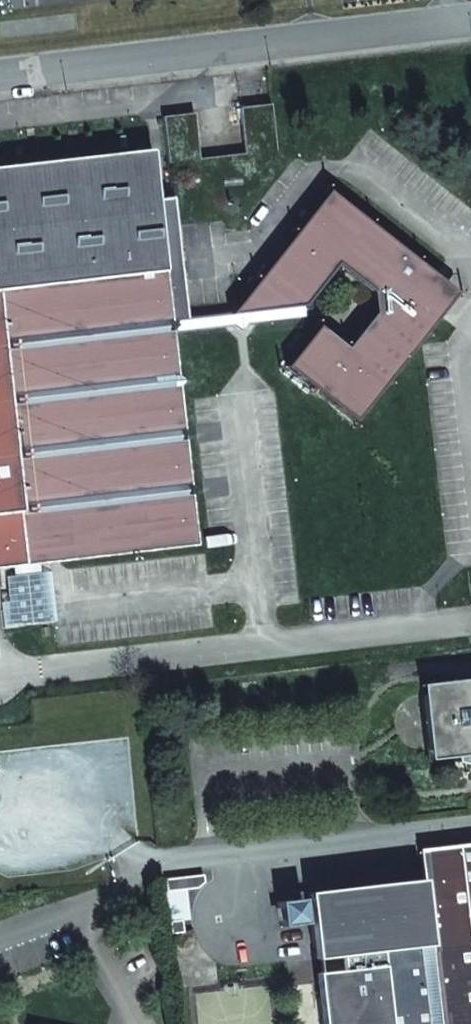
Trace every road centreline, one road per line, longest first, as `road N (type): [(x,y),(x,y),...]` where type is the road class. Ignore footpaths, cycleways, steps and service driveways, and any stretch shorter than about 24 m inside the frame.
road 1 (unclassified): [(470,22),(0,78)]

